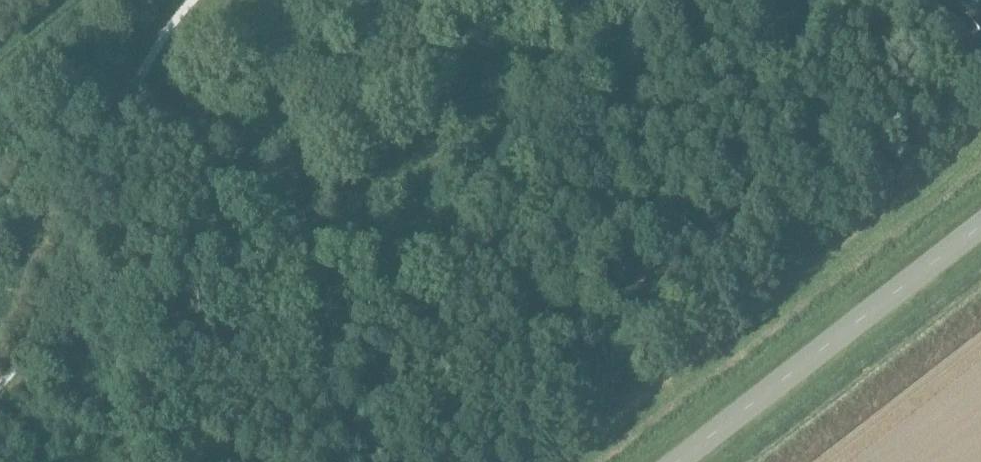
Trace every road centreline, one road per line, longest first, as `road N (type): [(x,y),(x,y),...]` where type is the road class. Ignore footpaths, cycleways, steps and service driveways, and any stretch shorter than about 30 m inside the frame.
road 1 (unclassified): [(682,461),(980,231)]

